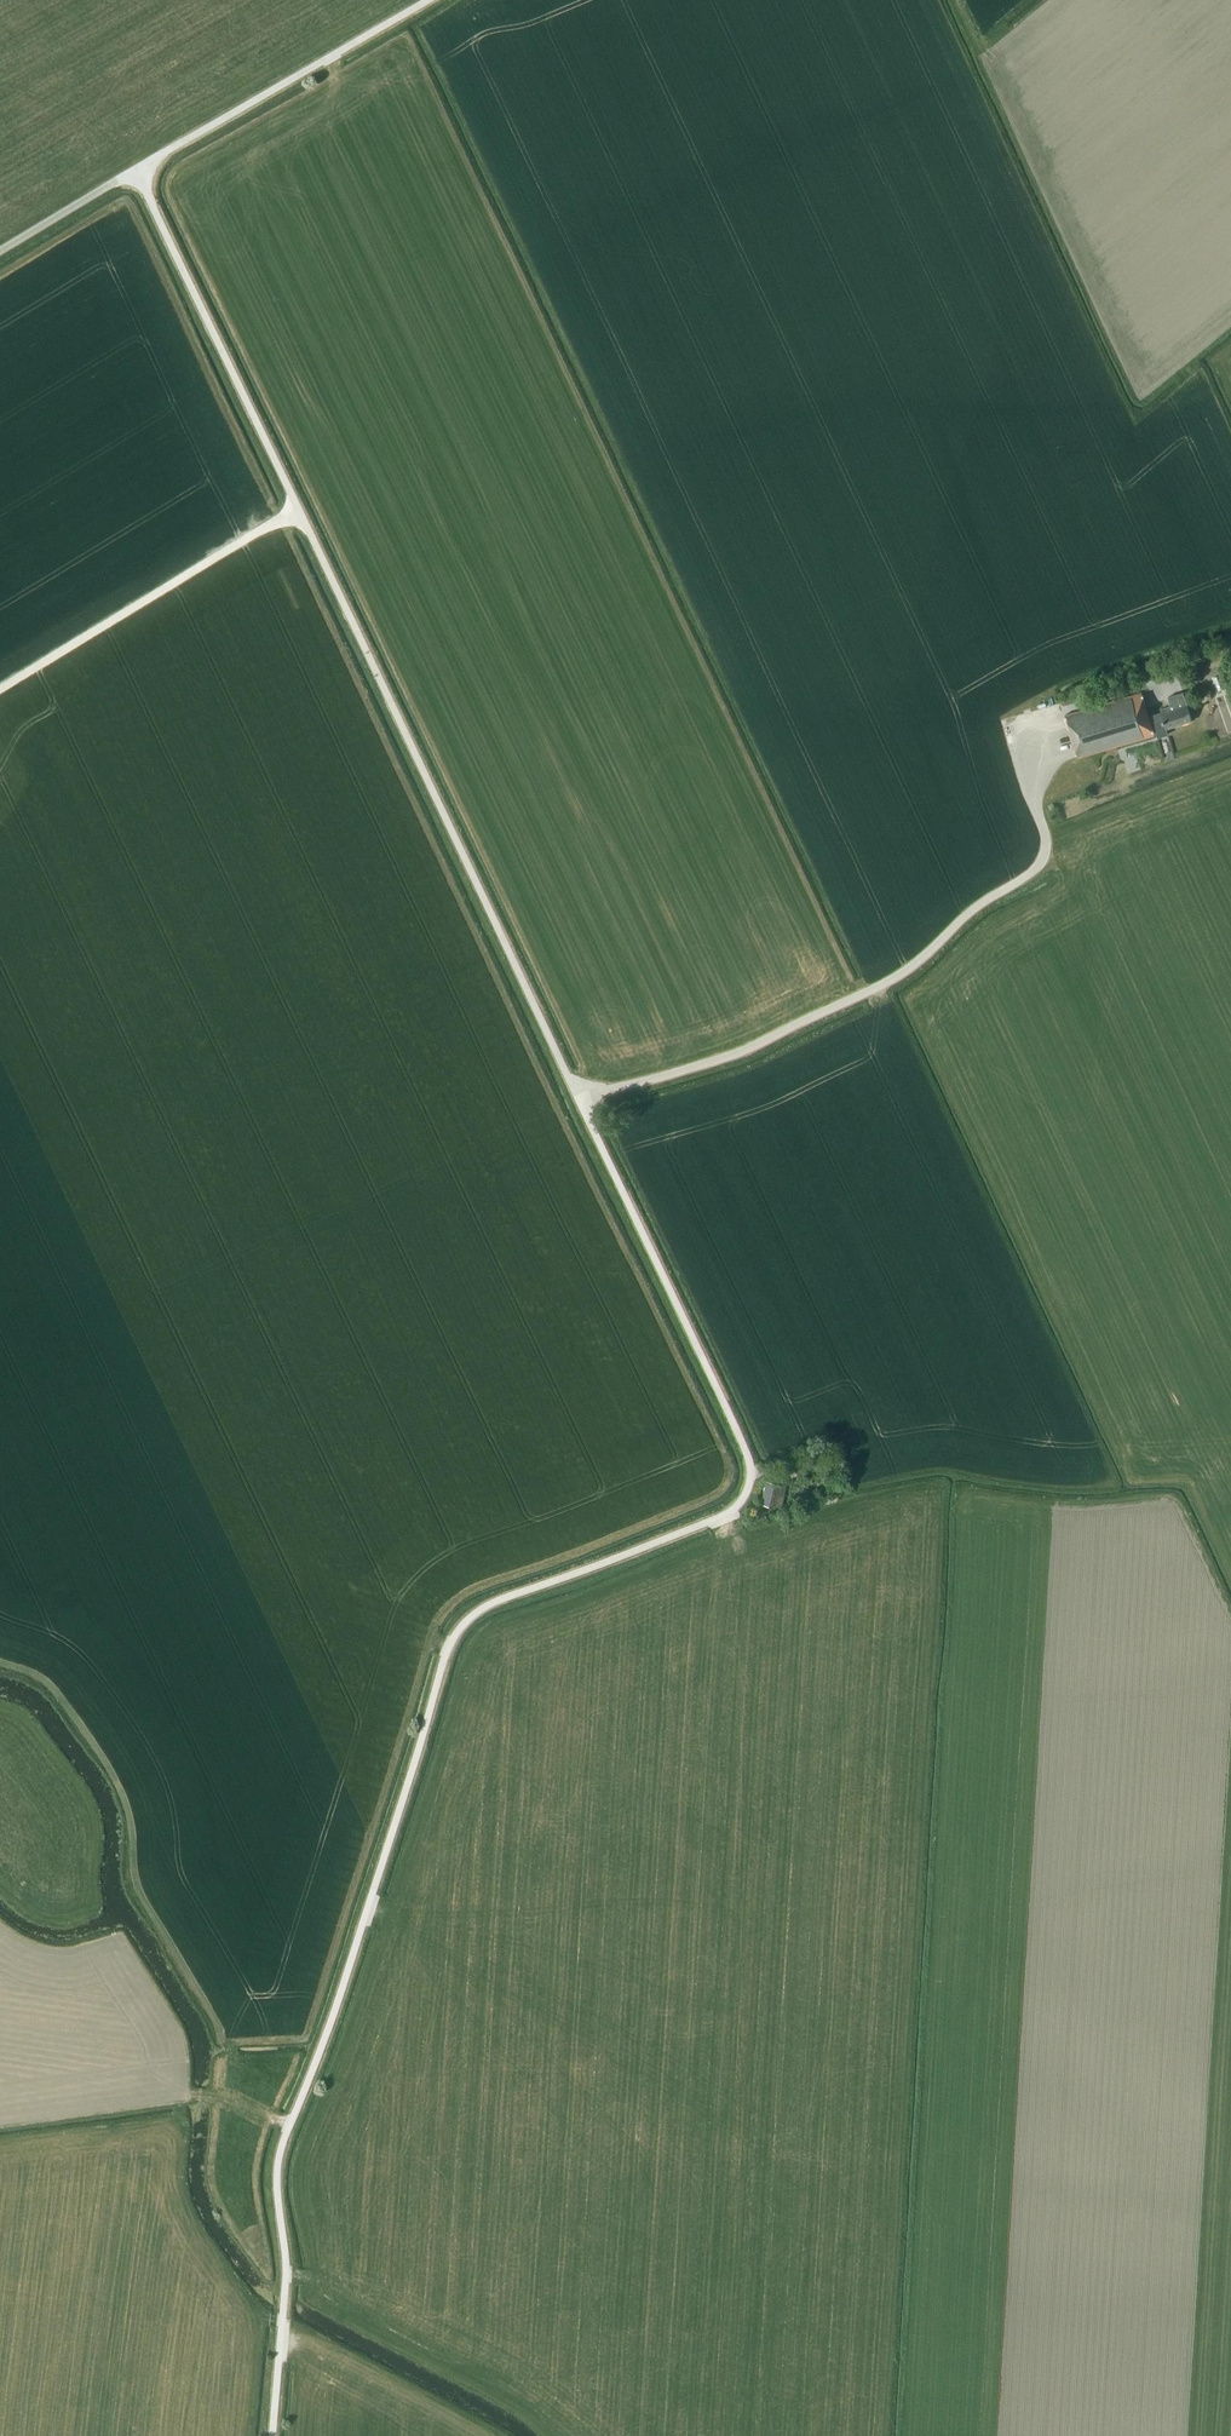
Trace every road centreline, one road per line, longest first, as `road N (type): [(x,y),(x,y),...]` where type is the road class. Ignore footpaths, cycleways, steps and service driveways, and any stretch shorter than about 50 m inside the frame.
road 1 (unclassified): [(272,2435),(285,2284),(281,2151),(341,1993),(449,1645),(477,1610),(723,1515),(749,1487),(740,1436),(136,169),(427,0)]

